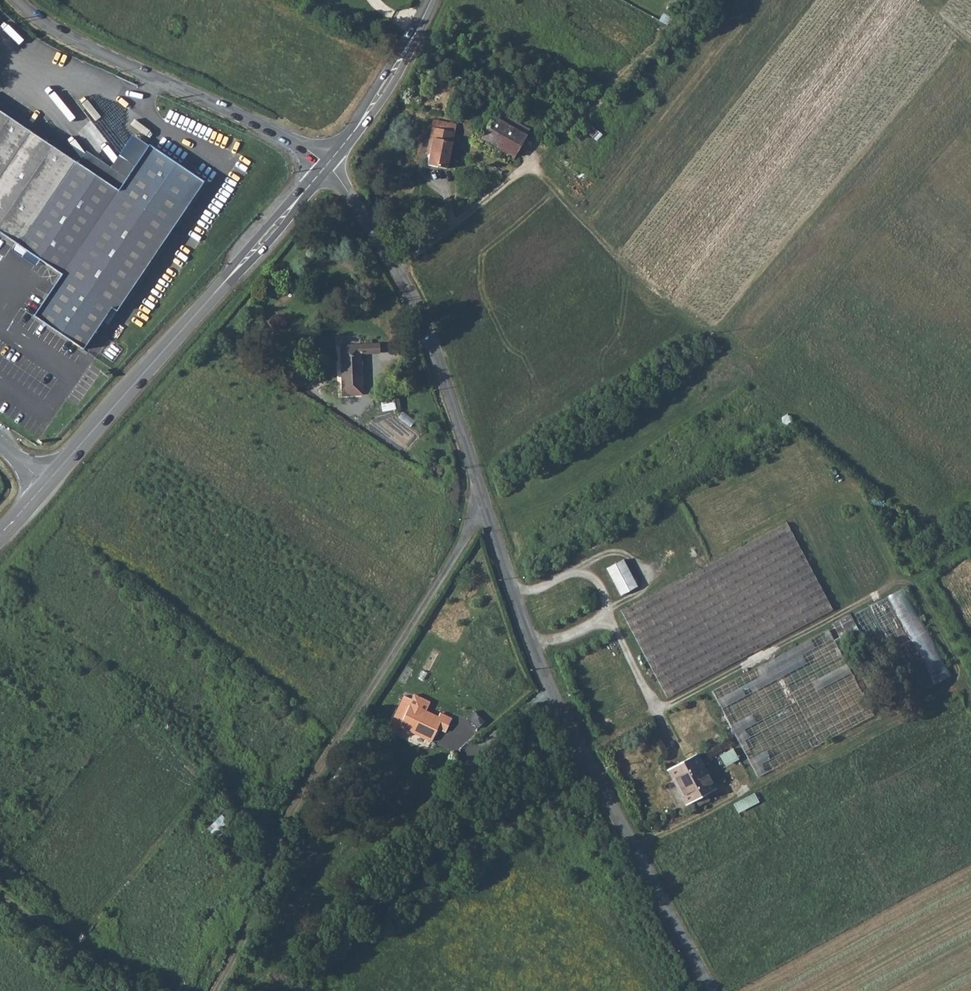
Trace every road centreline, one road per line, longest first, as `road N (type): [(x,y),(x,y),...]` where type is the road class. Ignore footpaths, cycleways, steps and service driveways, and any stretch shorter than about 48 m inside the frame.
road 1 (track): [(656,709),(885,590),(892,574),(845,494),(818,498),(622,601),(606,618),(592,576),(578,570),(514,595)]
road 2 (unclassified): [(485,508),(360,706),(218,990)]
road 3 (tertiary): [(485,508),(560,705),(710,990)]
road 4 (secondary): [(46,484),(327,166)]
road 5 (track): [(394,266),(535,167),(600,243),(706,325)]
road 6 (tertiary): [(327,166),(404,285),(447,385),(485,508)]
road 7 (tertiary): [(17,0),(63,36),(288,139),(327,166)]
road 8 (track): [(534,644),(606,618),(656,709),(580,746)]
road 9 (secondary): [(327,166),(386,85),(432,0)]

